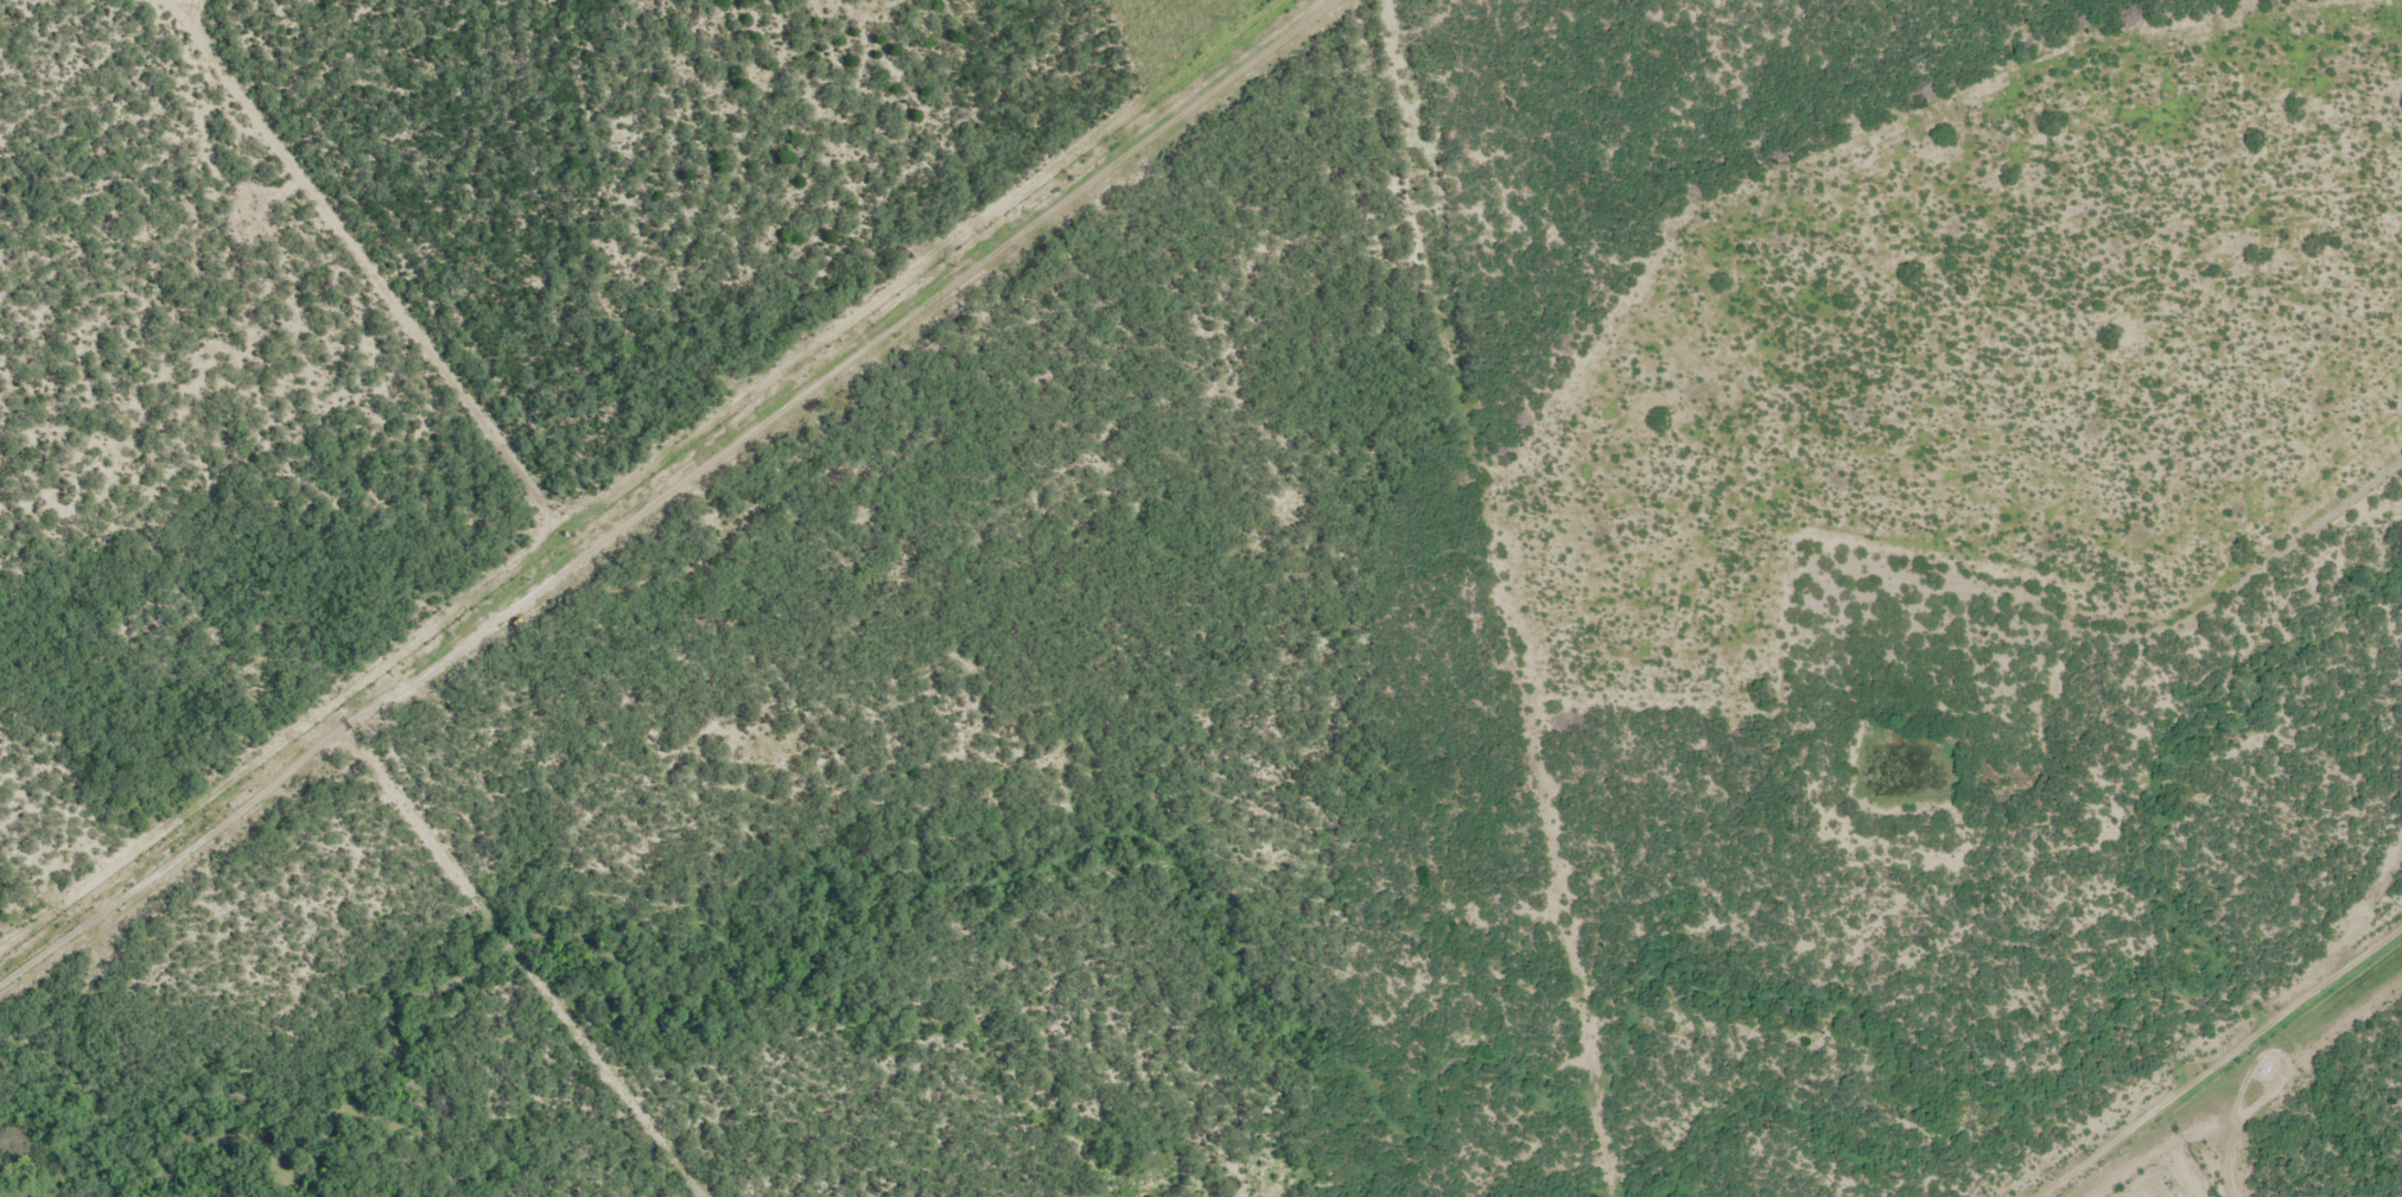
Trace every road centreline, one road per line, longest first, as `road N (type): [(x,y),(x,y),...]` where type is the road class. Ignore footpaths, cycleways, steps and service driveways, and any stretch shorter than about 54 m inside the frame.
road 1 (residential): [(0,1002),(564,596),(1337,0)]
road 2 (residential): [(2124,1196),(2169,1153),(2362,1051),(2401,1017)]

